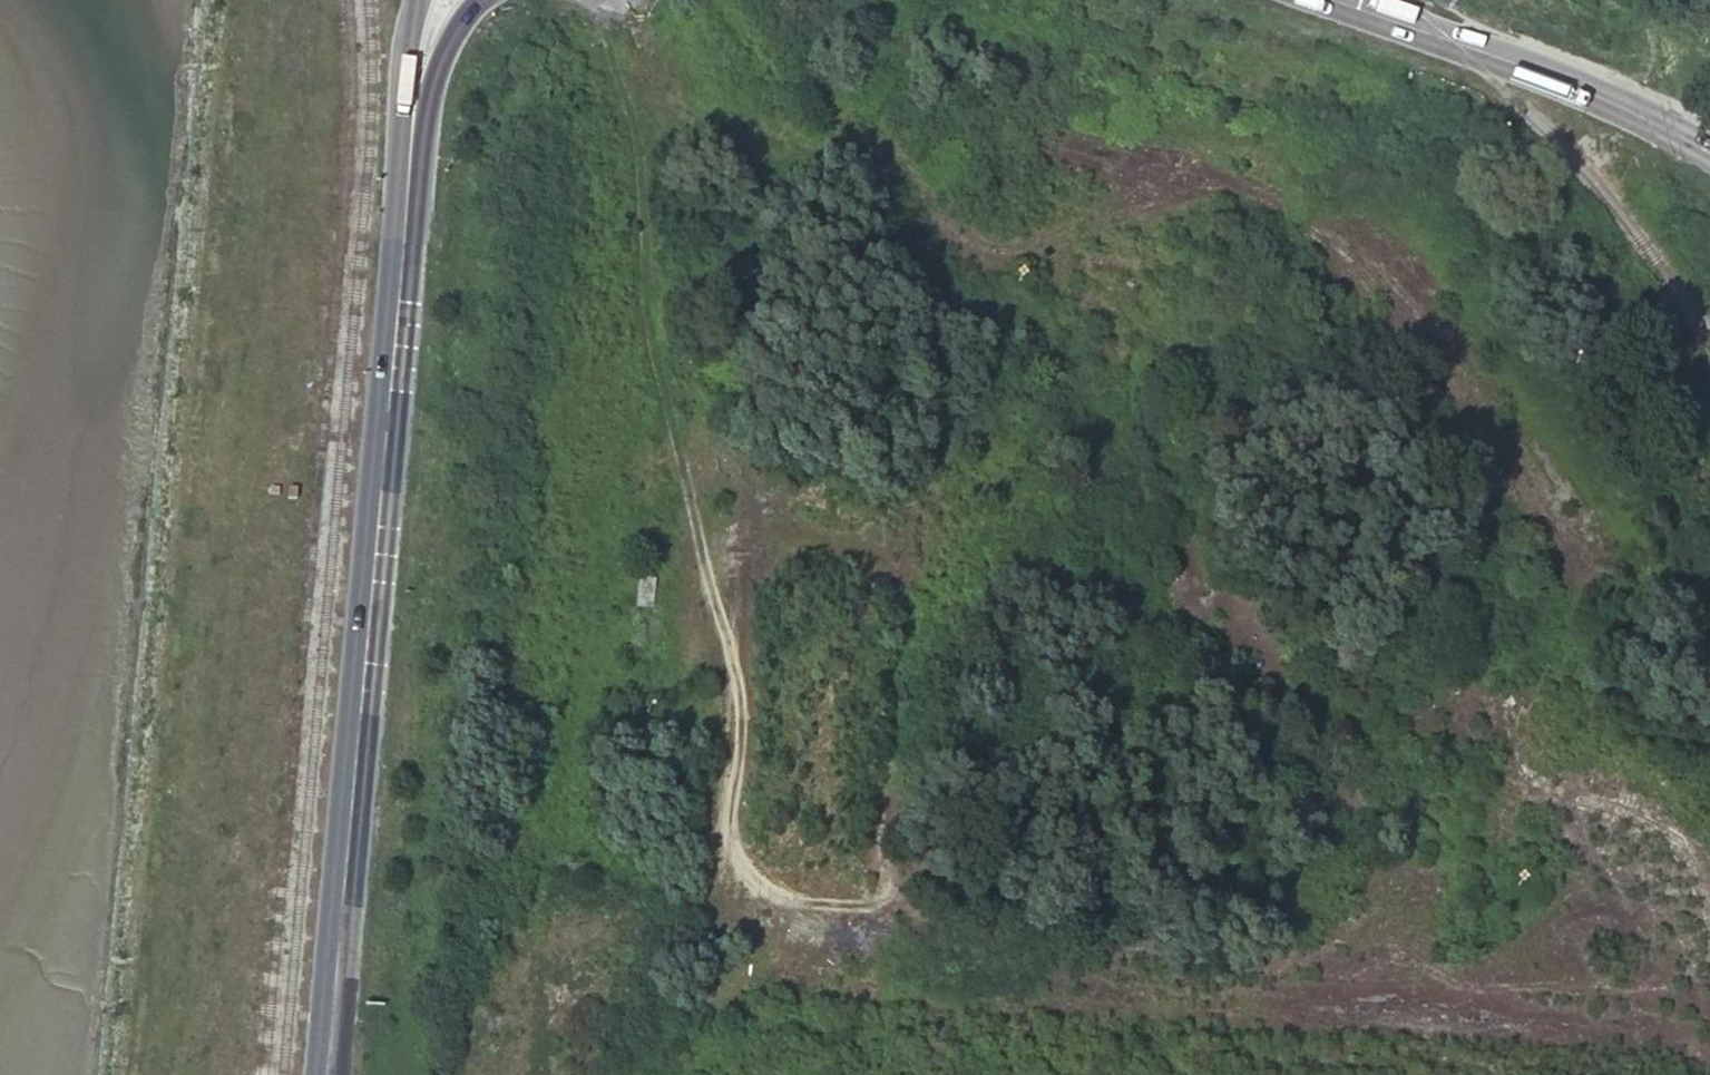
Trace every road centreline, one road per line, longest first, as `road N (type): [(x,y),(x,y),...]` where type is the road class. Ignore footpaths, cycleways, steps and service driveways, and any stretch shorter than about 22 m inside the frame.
road 1 (tertiary): [(328,1074),(417,115)]
road 2 (tertiary): [(1709,153),(1609,101),(1339,0)]
road 3 (tertiary): [(417,115),(457,31),(485,0)]

